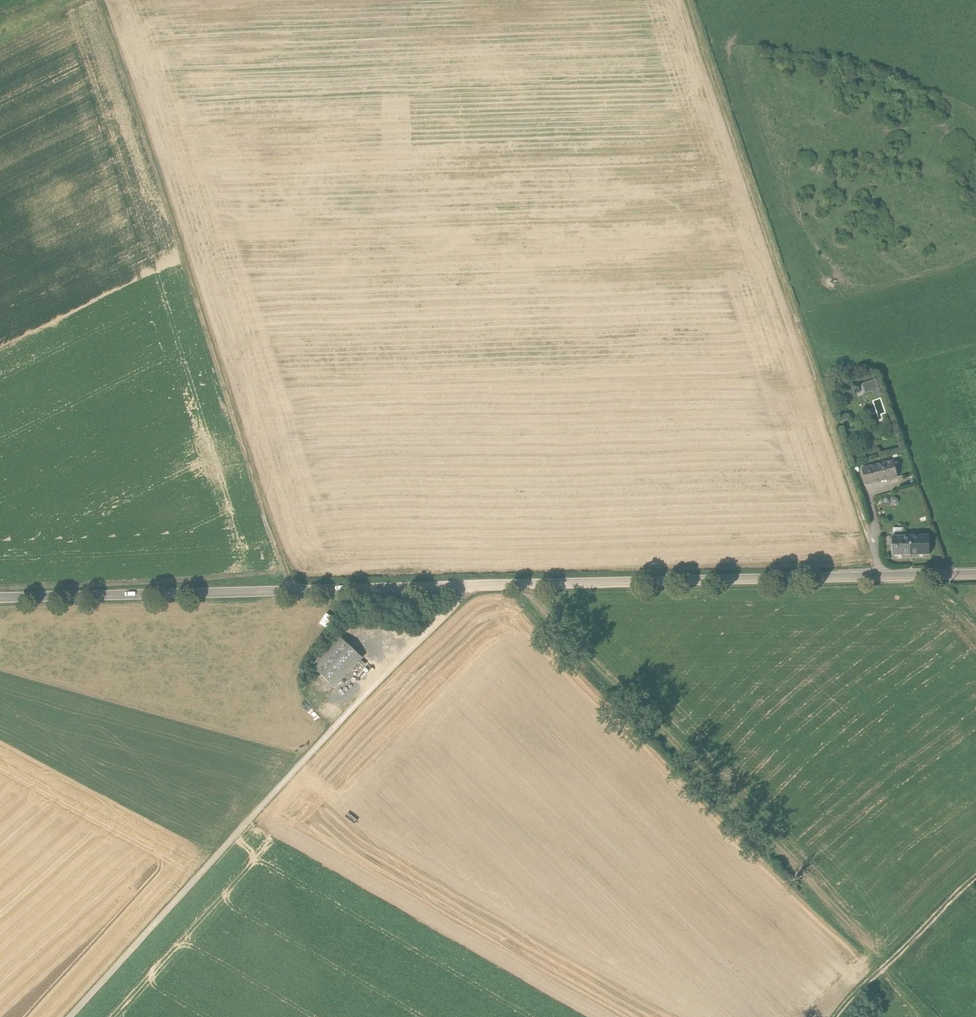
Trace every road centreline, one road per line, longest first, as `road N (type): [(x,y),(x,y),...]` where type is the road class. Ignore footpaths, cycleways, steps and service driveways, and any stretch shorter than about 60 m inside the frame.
road 1 (tertiary): [(0,597),(975,573)]
road 2 (track): [(293,590),(102,0)]
road 3 (track): [(472,584),(70,1016)]
road 4 (track): [(871,543),(688,0)]
road 5 (track): [(975,888),(876,983)]

